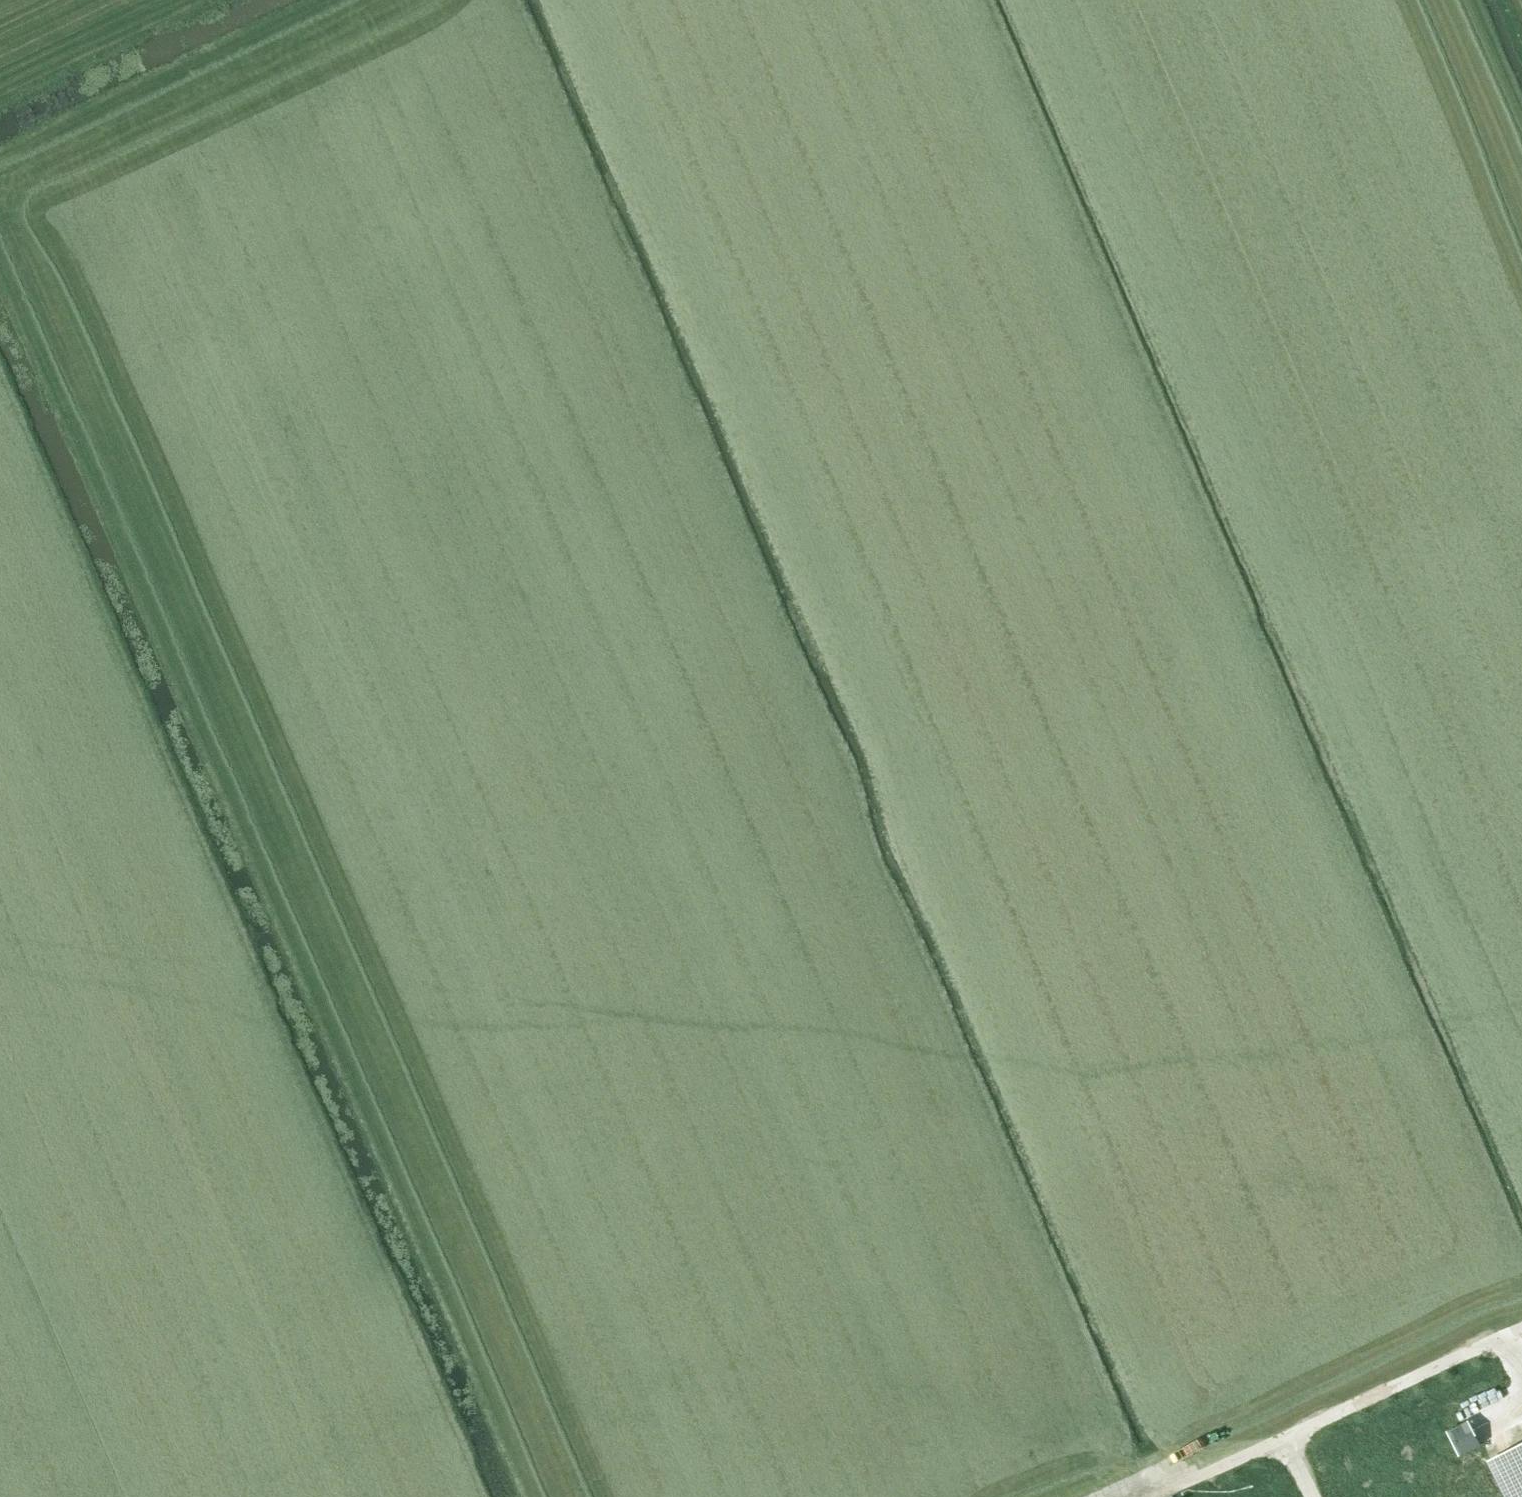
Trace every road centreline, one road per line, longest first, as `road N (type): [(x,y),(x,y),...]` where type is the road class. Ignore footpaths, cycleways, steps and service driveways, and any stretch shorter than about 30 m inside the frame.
road 1 (track): [(1521,1329),(1159,1496)]

